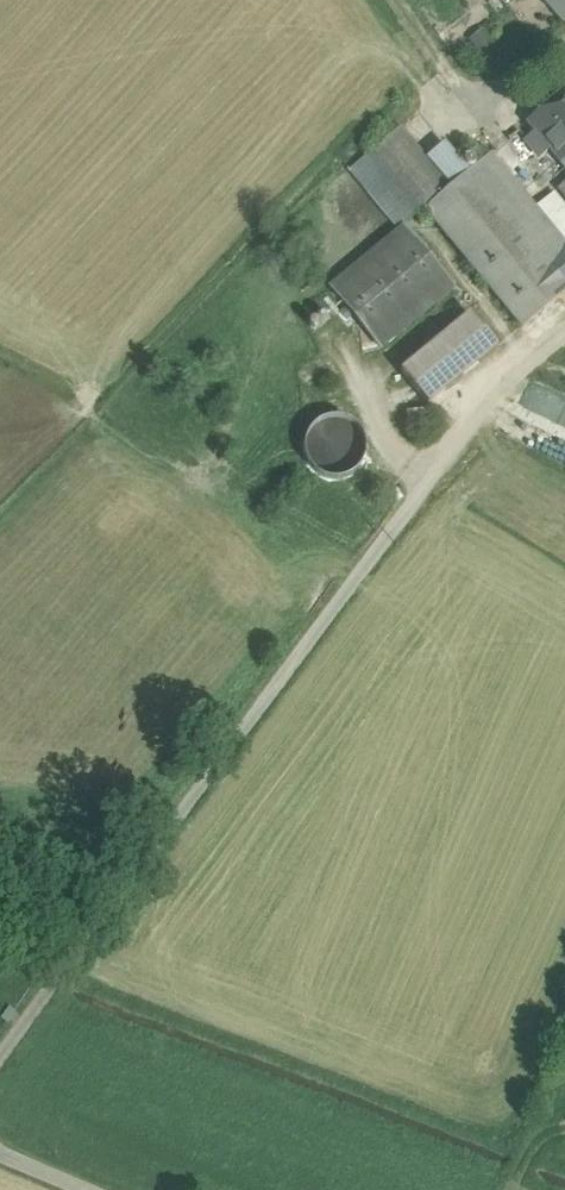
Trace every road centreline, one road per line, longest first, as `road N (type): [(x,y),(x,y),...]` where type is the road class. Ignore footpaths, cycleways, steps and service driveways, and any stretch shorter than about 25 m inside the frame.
road 1 (unclassified): [(0,1052),(463,434),(508,382),(564,335)]
road 2 (track): [(564,42),(452,122)]

